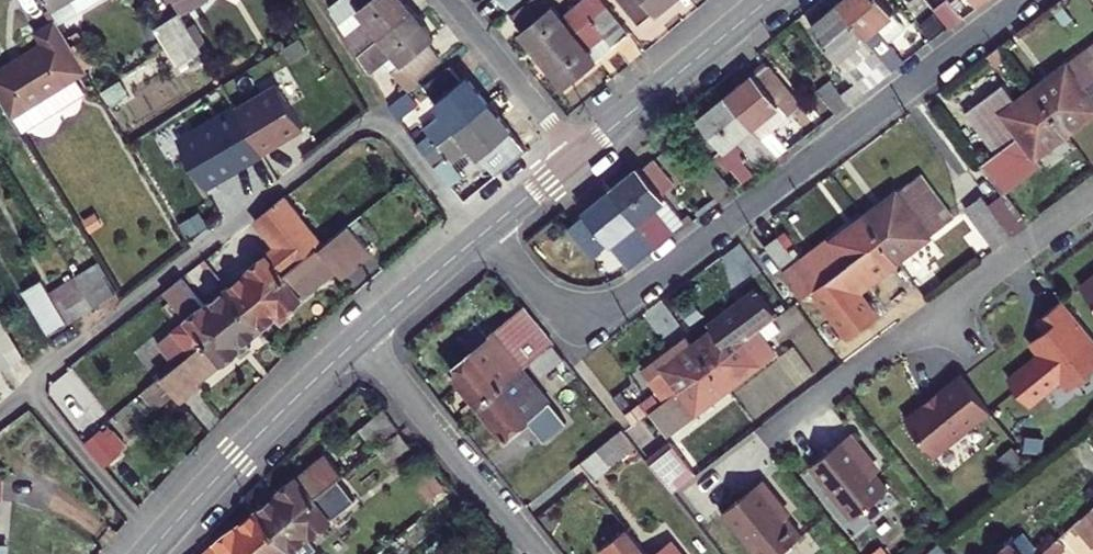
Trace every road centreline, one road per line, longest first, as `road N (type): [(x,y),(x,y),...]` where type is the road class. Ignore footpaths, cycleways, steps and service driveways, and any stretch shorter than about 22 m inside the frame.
road 1 (residential): [(488,229),(552,301),(577,310),(613,303),(1024,0)]
road 2 (residential): [(1092,194),(774,435)]
road 3 (secondary): [(361,336),(148,553)]
road 4 (residential): [(537,553),(361,336)]
road 5 (secondary): [(768,0),(580,154)]
road 6 (residential): [(580,154),(453,0)]
road 7 (secondary): [(488,229),(361,336)]

